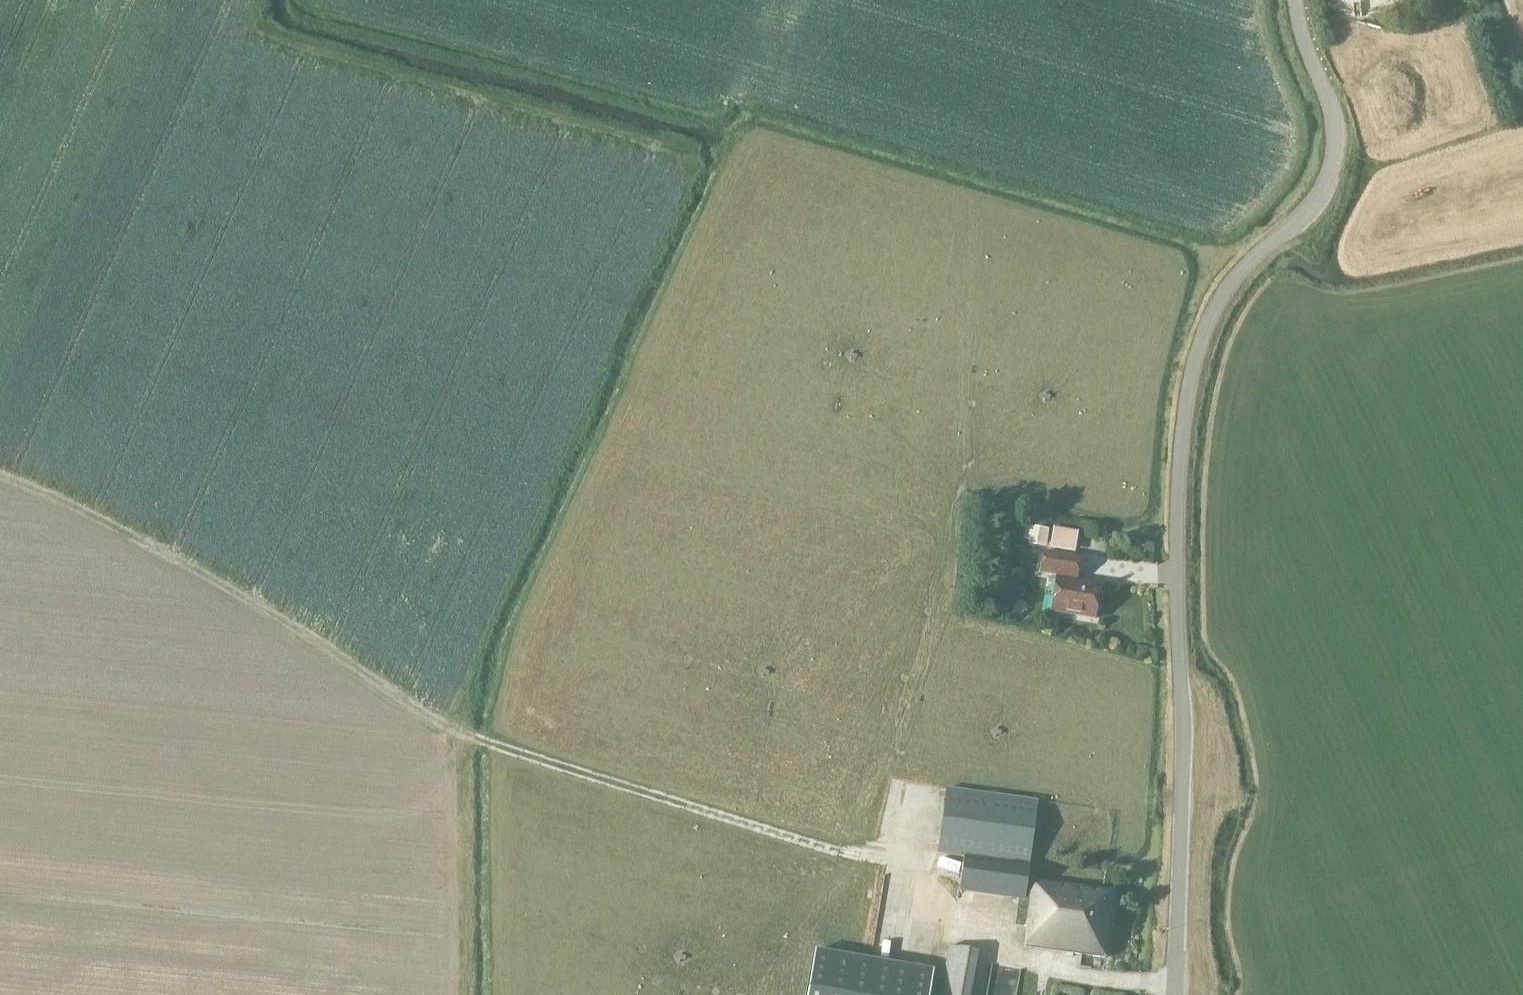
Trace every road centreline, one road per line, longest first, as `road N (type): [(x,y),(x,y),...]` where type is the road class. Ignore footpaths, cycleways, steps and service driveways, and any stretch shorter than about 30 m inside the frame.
road 1 (unclassified): [(1172,994),(1180,442),(1214,312),(1331,180),(1332,110),(1294,0)]

